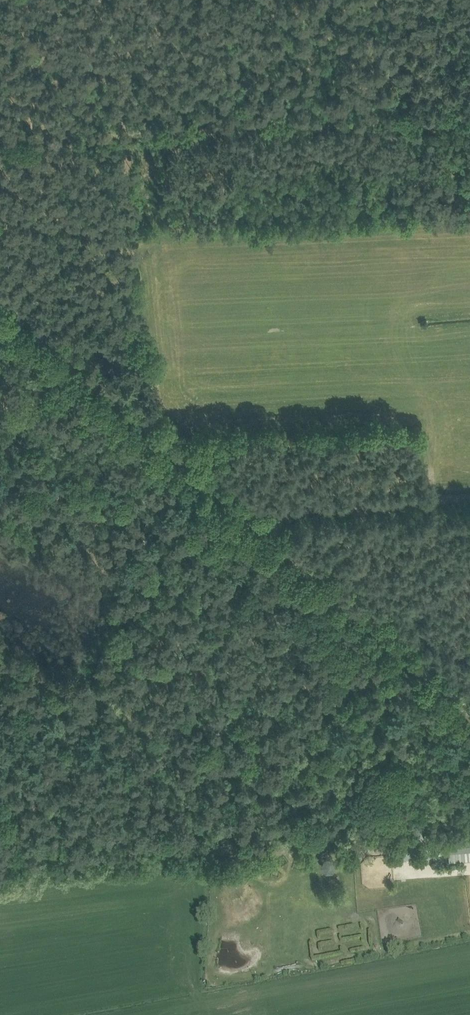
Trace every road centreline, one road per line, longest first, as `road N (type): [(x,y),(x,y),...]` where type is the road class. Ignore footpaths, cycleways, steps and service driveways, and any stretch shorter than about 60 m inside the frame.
road 1 (unclassified): [(469,498),(329,507),(259,527),(0,302)]
road 2 (track): [(469,708),(259,527)]

